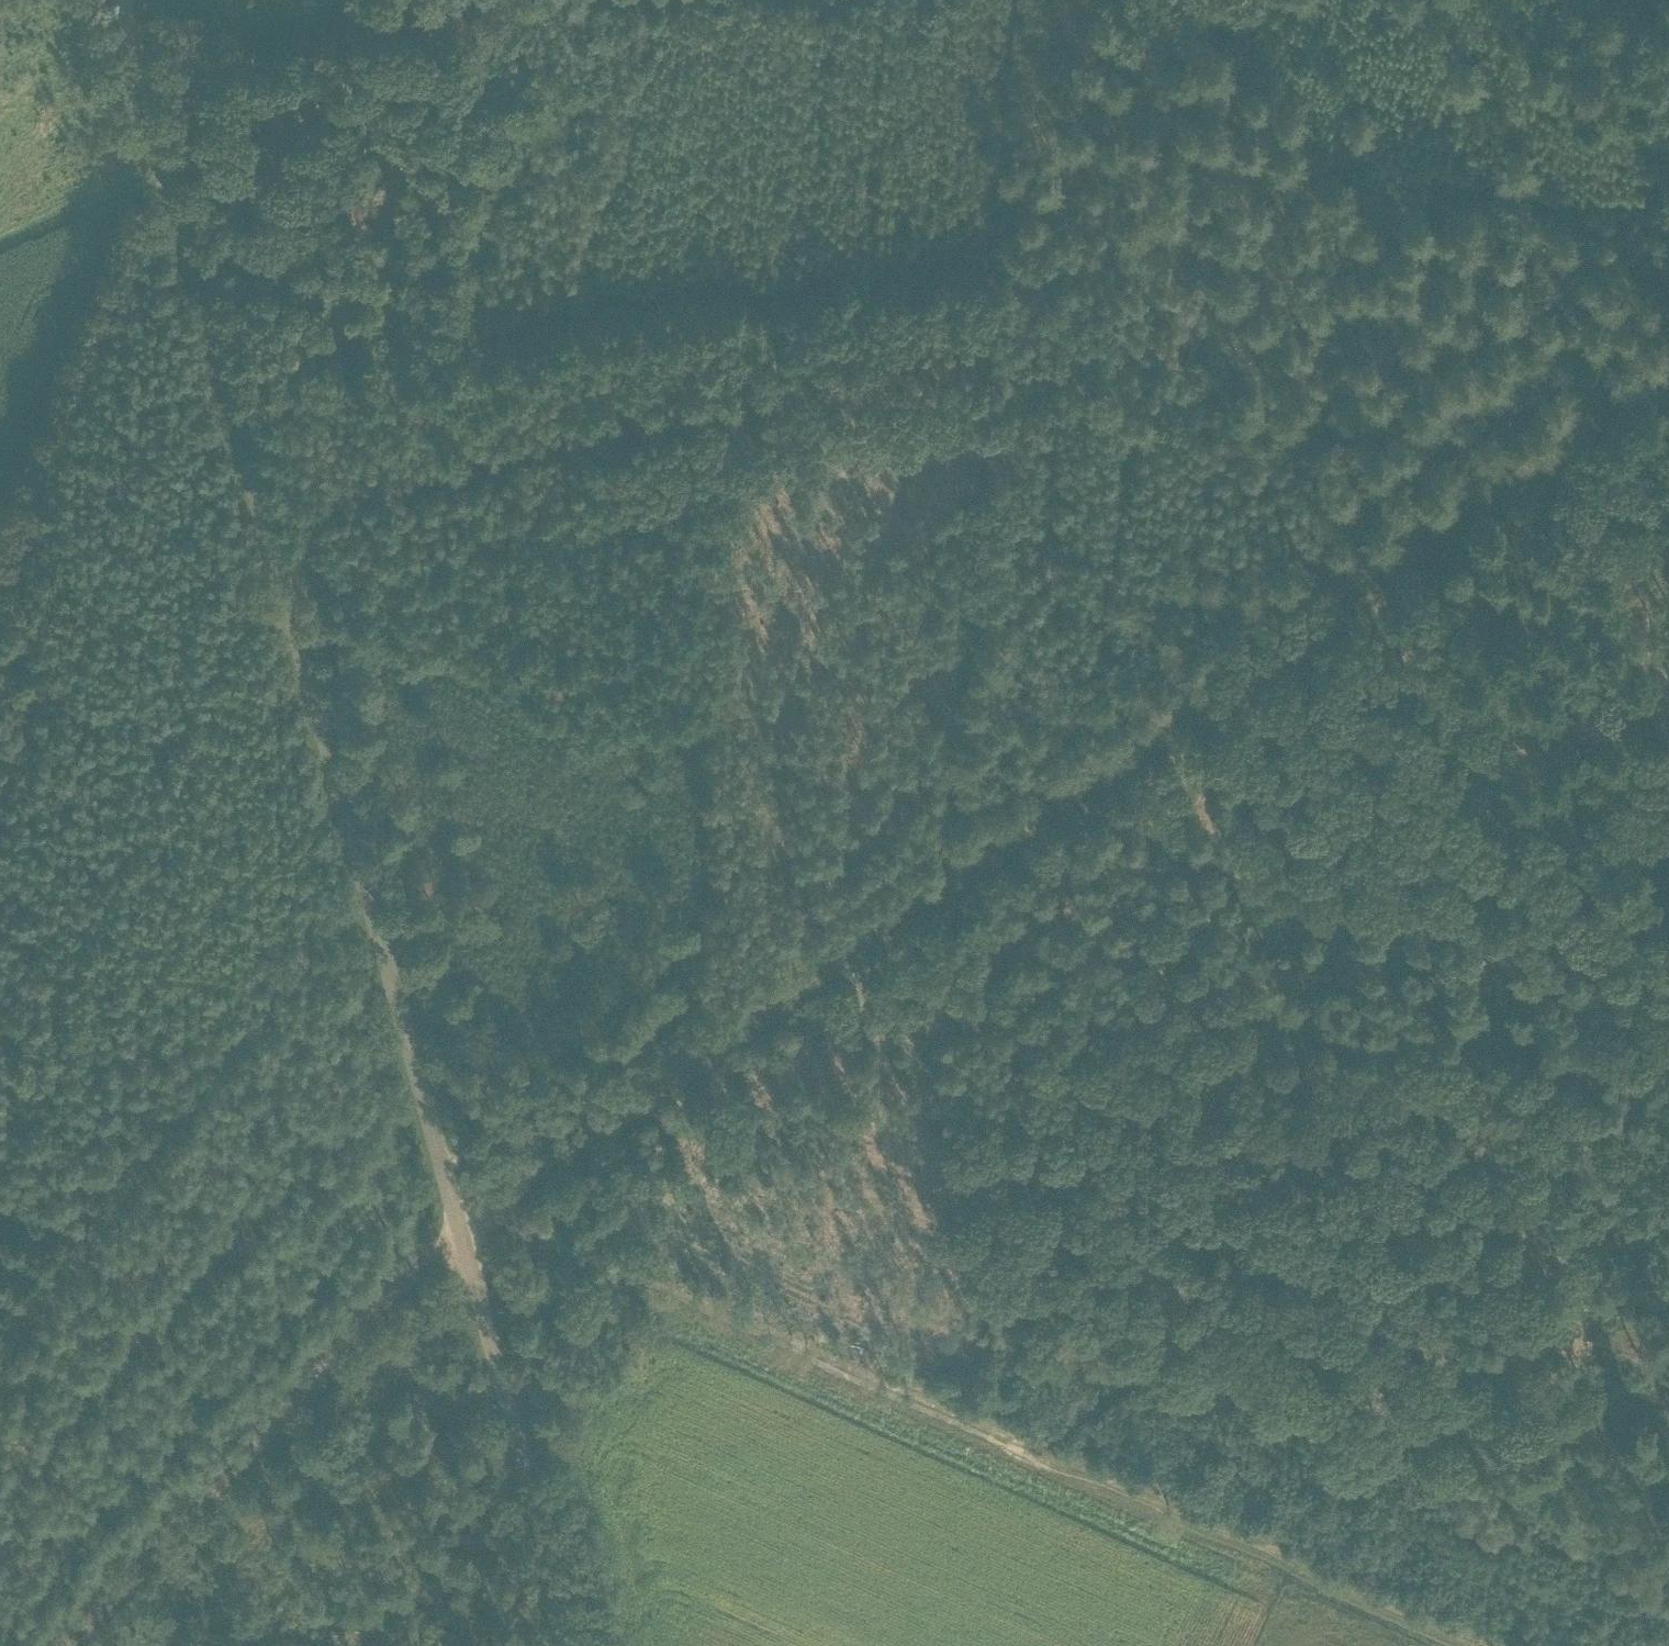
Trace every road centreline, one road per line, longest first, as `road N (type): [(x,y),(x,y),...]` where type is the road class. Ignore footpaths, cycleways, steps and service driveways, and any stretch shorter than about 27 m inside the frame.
road 1 (unclassified): [(575,1645),(123,0)]
road 2 (track): [(1668,355),(949,878),(451,1206)]
road 3 (track): [(1456,1645),(451,1206)]
road 4 (track): [(0,1083),(49,1009),(263,506)]
road 5 (track): [(56,1645),(451,1206)]
road 6 (track): [(1231,0),(997,125),(986,268)]

